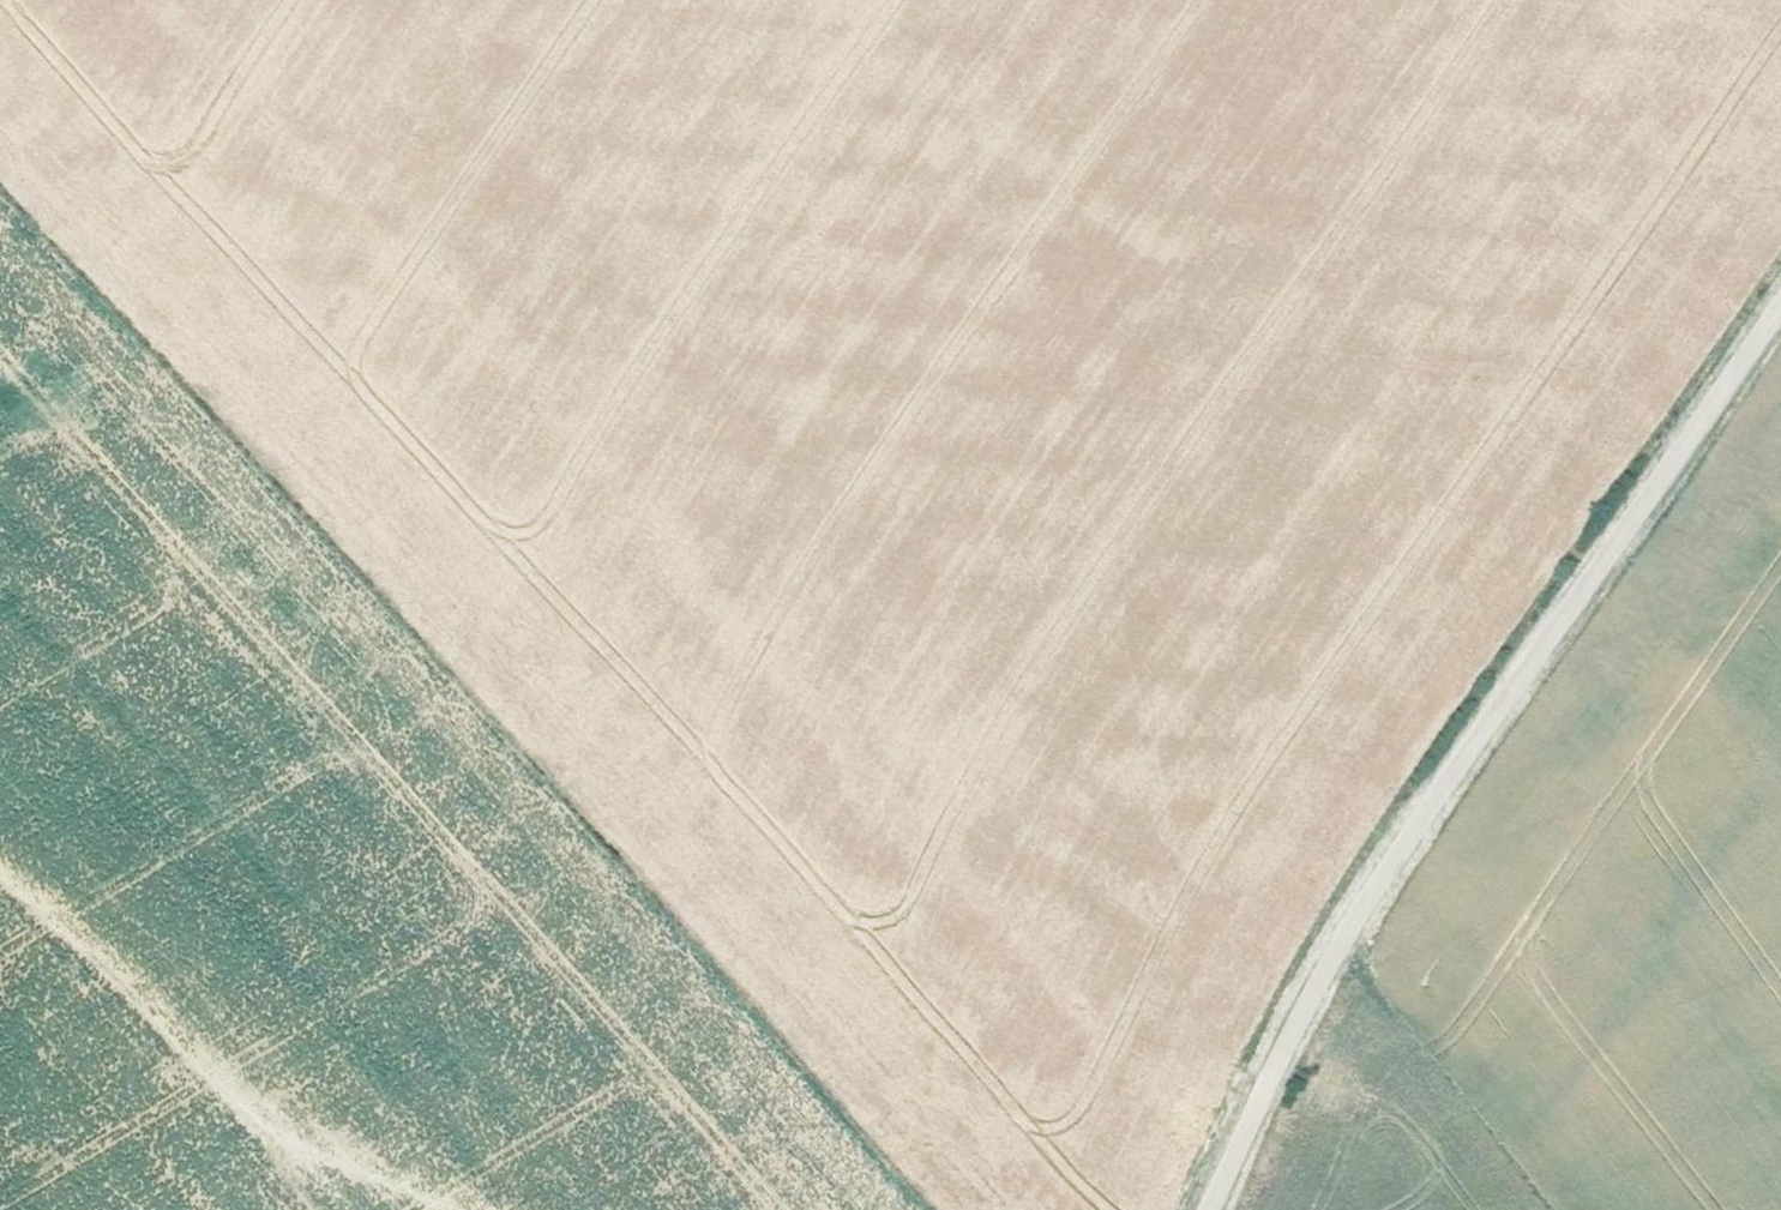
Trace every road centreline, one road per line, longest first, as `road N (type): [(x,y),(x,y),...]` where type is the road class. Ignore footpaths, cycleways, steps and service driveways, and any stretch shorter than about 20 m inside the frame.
road 1 (unclassified): [(1780,313),(1347,933),(1210,1209)]

